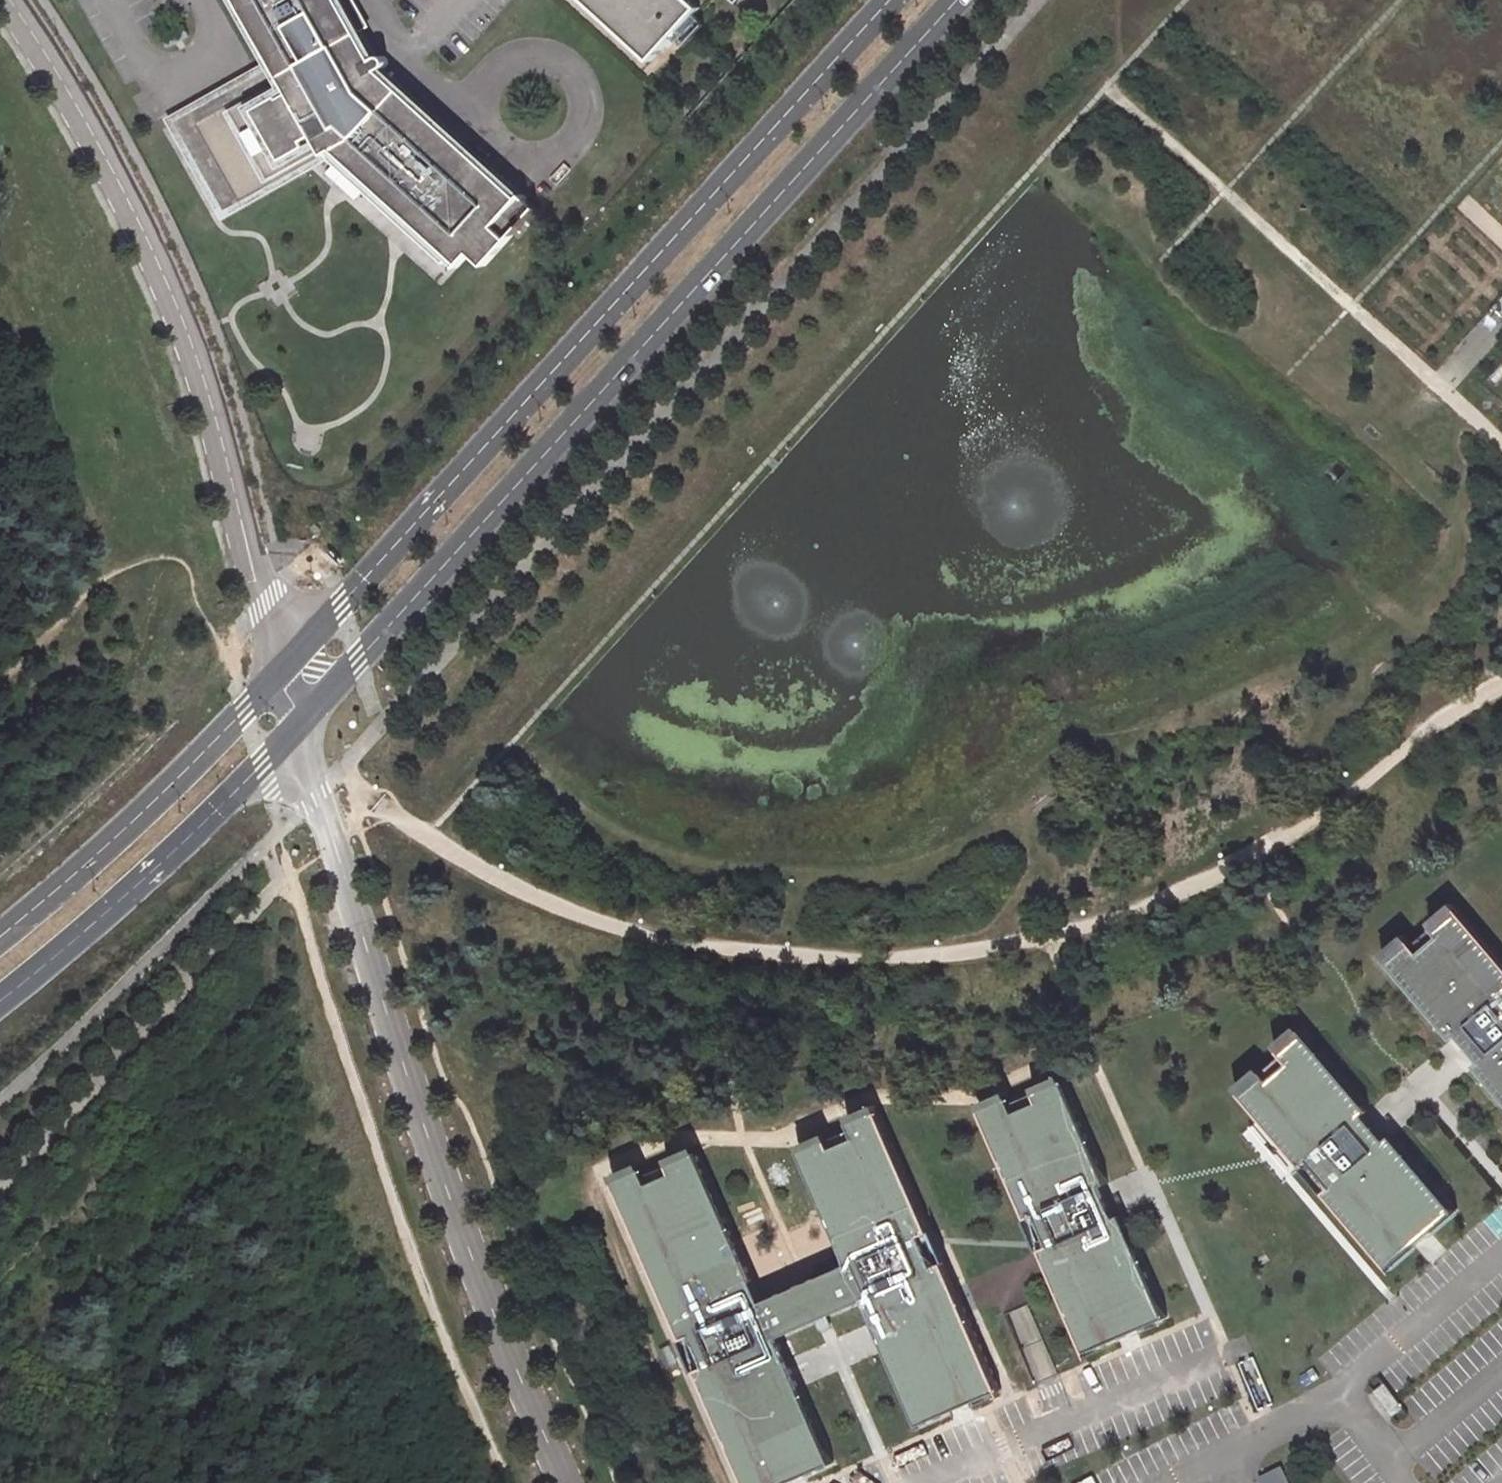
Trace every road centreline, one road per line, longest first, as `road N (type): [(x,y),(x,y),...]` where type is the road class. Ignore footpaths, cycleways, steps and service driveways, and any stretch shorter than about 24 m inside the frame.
road 1 (primary): [(294,728),(960,0)]
road 2 (primary): [(891,0),(290,661)]
road 3 (unclassified): [(567,1482),(444,1179),(294,728)]
road 4 (unclassified): [(290,661),(257,580),(217,417),(178,304),(95,133),(9,0)]
road 5 (primary): [(290,661),(136,817),(0,938)]
road 6 (primary): [(0,1001),(294,728)]

